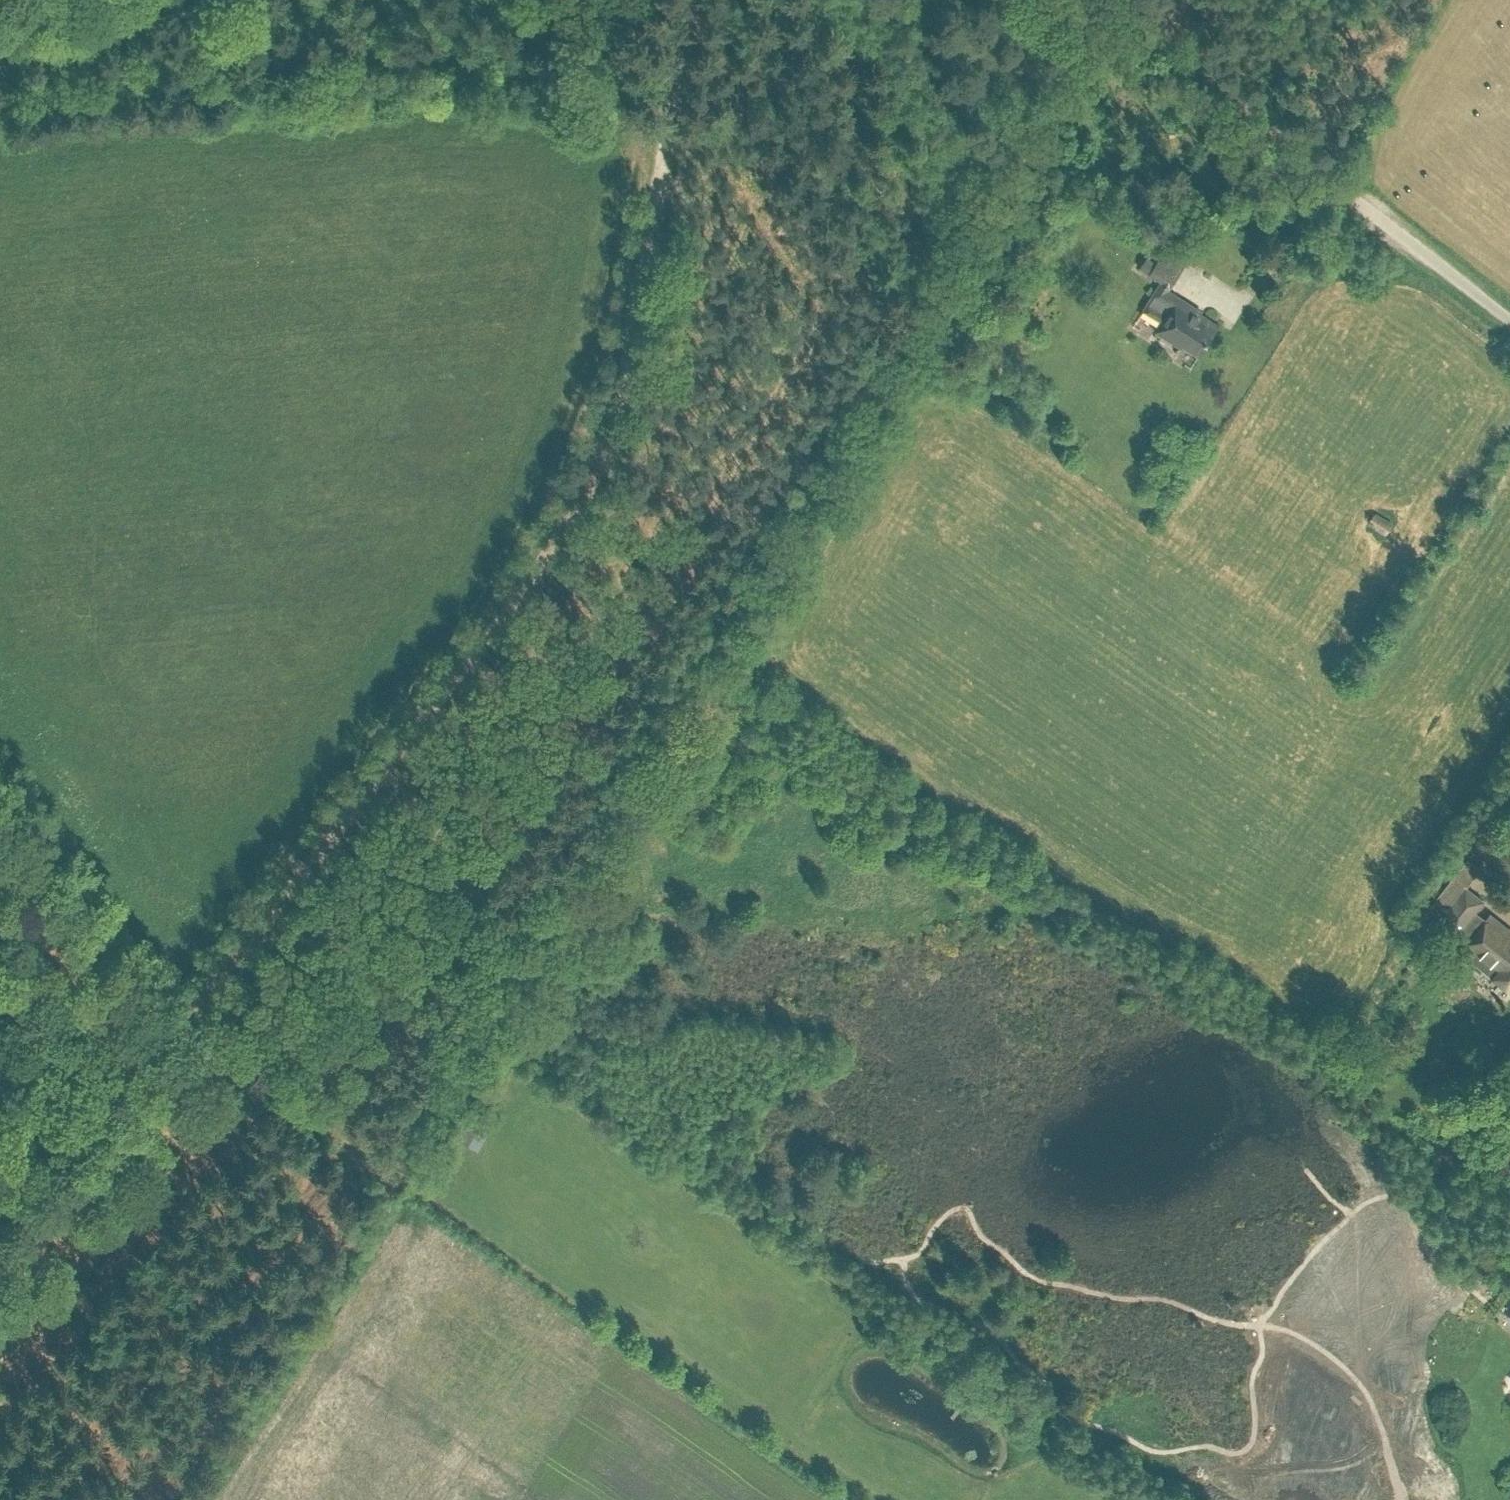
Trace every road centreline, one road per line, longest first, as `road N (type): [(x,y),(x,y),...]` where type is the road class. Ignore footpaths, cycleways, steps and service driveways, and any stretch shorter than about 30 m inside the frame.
road 1 (track): [(0,1228),(363,794),(573,515),(614,421),(628,362),(688,0)]
road 2 (track): [(1330,180),(1102,0)]
road 3 (unclassified): [(1509,319),(1330,180)]

